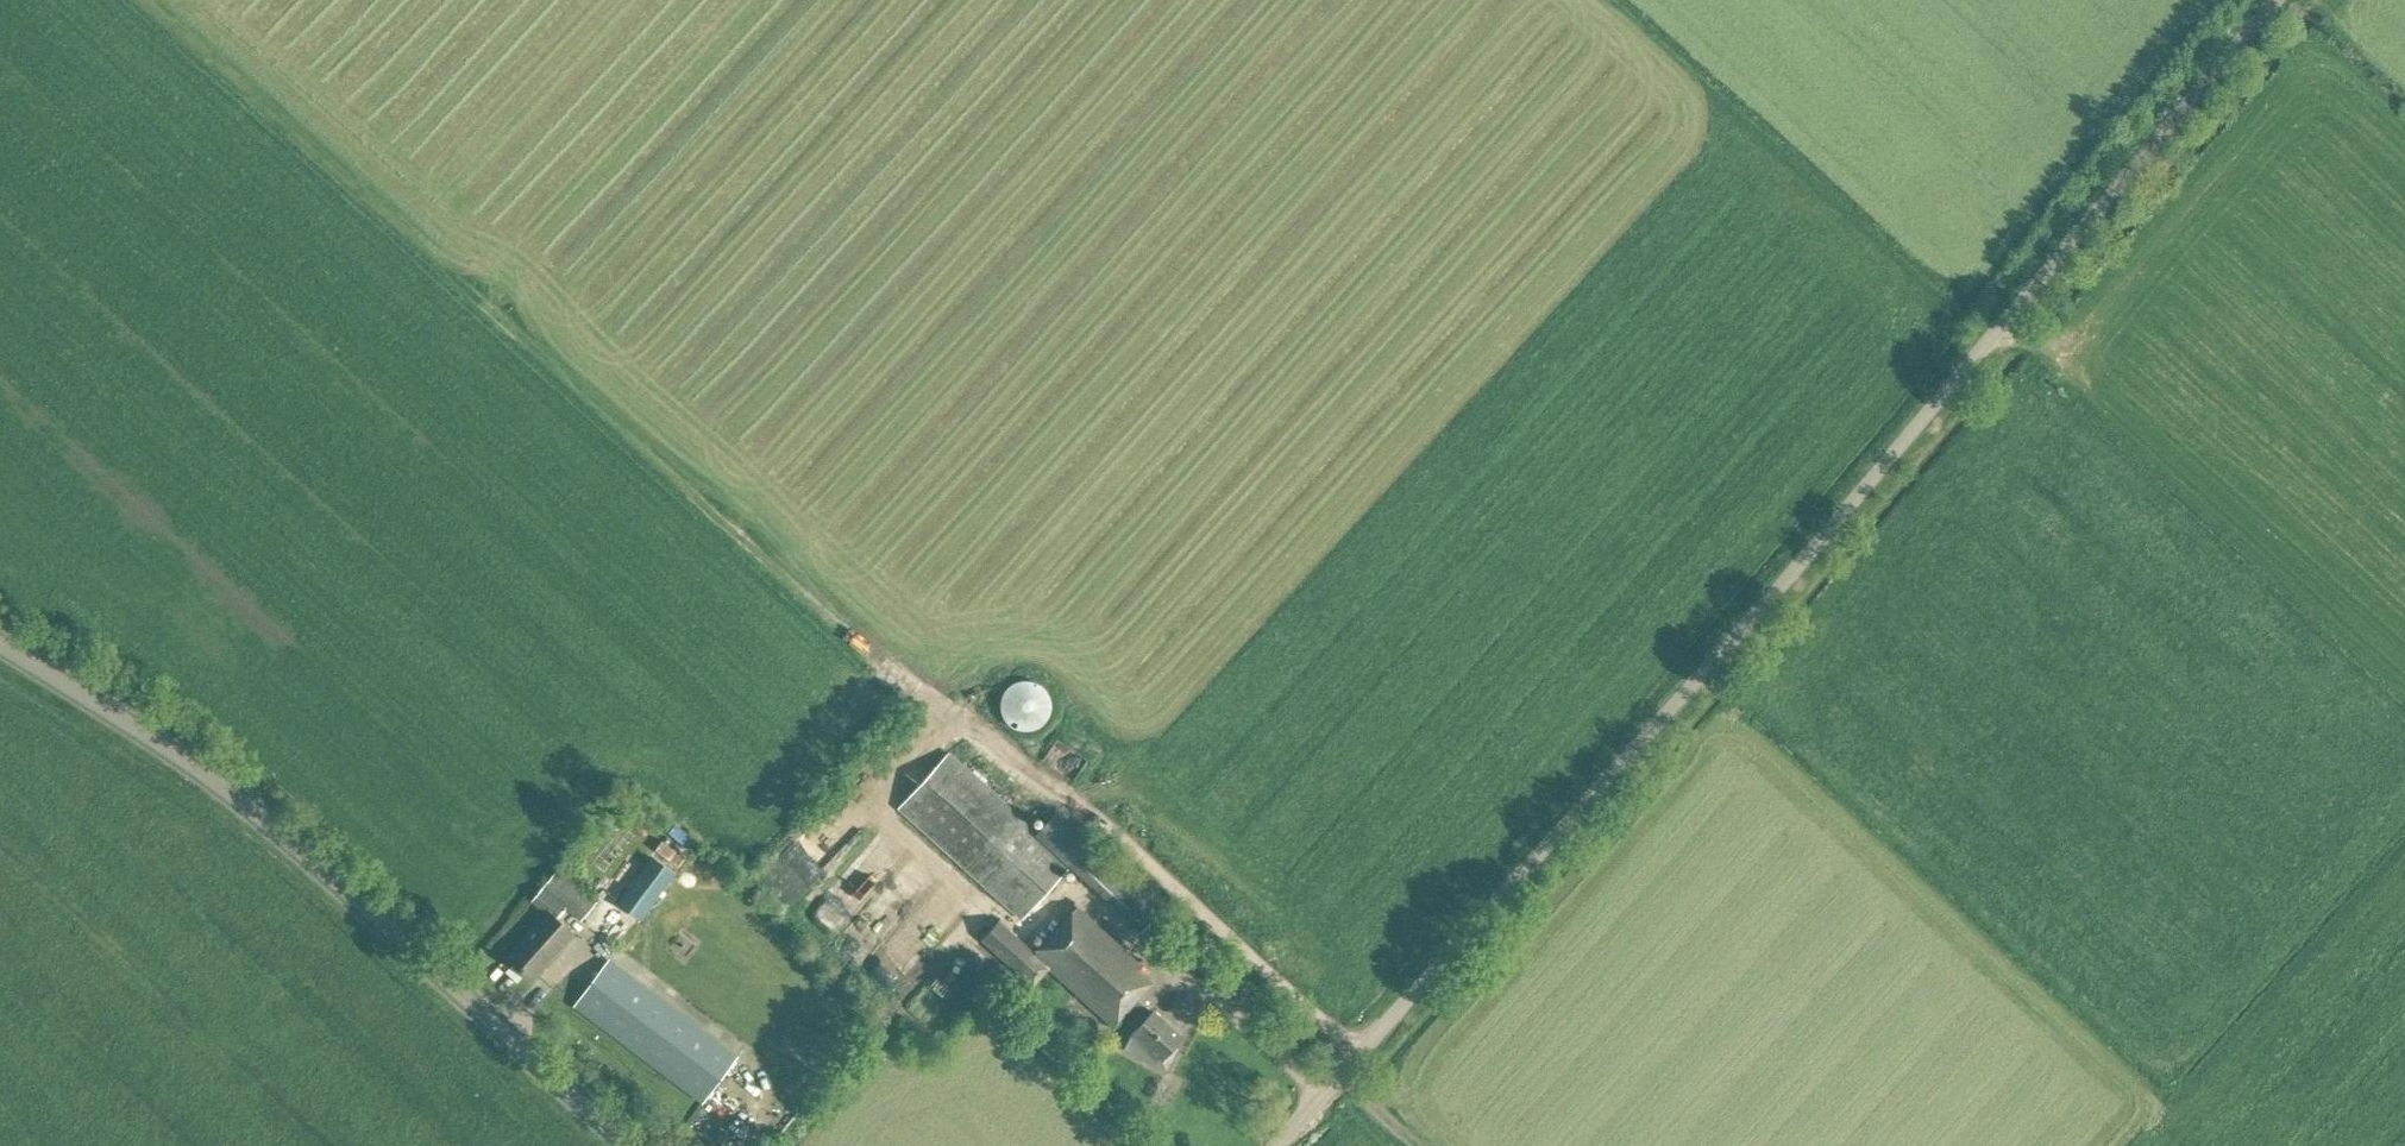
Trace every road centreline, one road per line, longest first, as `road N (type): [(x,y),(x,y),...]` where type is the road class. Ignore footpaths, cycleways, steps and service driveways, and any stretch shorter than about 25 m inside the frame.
road 1 (unclassified): [(1274,1145),(2288,0)]
road 2 (tertiary): [(622,1145),(318,868),(135,727),(0,645)]

